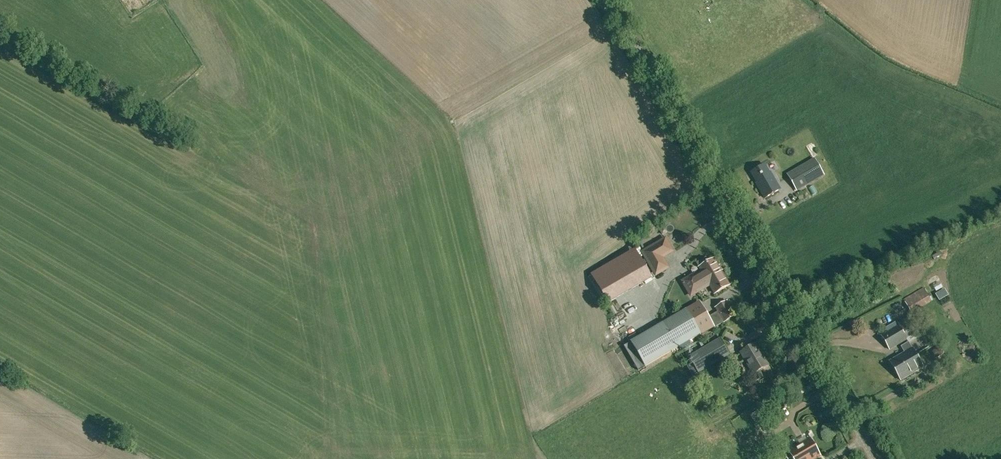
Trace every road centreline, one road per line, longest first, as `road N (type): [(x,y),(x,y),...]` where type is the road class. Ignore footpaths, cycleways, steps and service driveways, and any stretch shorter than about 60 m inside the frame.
road 1 (unclassified): [(876,458),(609,0)]

